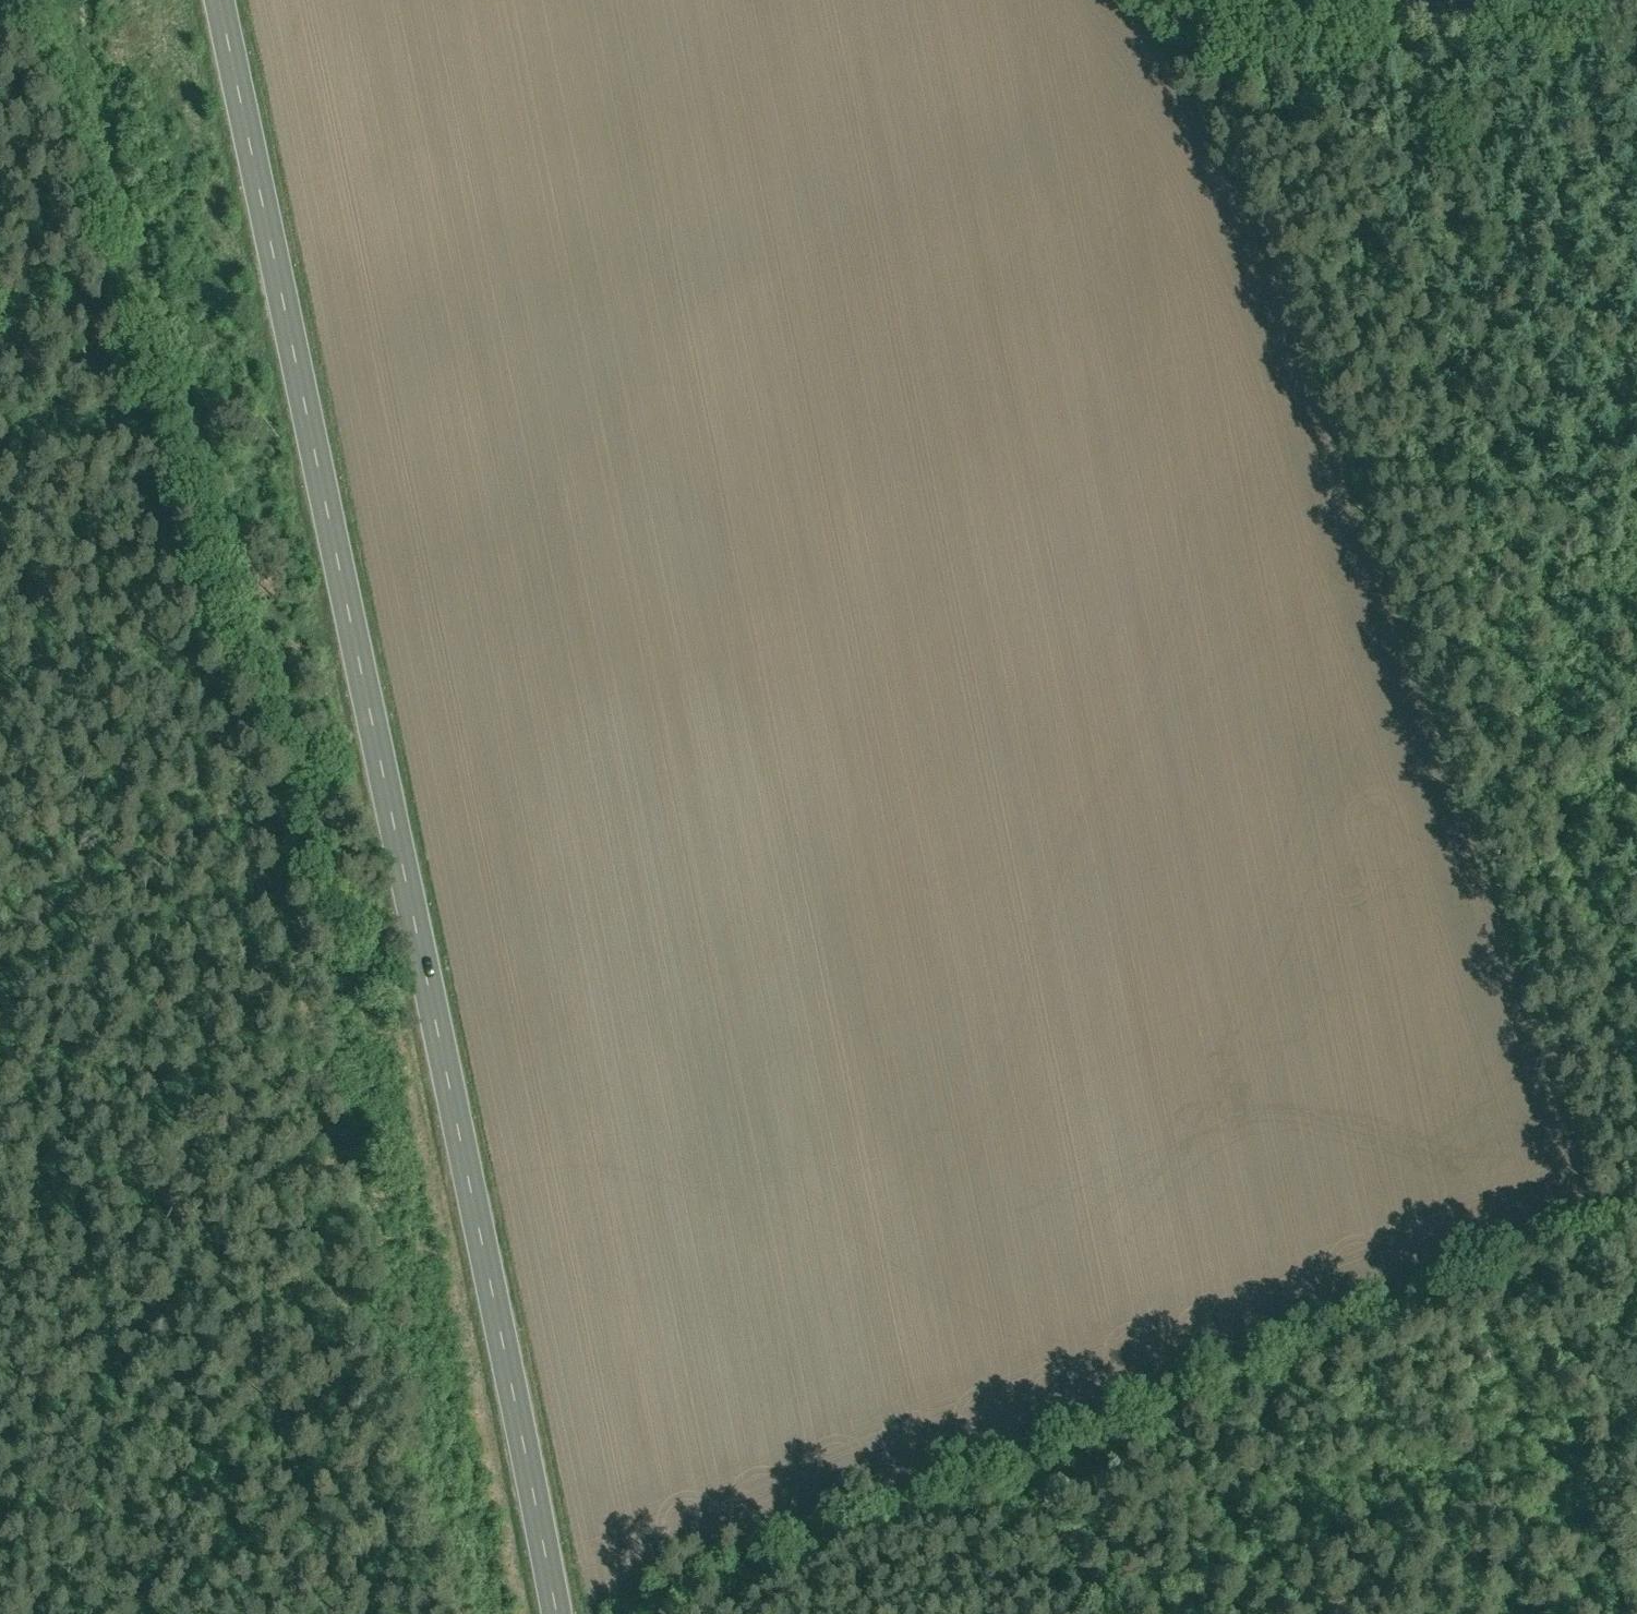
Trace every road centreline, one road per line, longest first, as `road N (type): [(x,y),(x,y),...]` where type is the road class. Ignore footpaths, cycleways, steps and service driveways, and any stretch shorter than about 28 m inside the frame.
road 1 (secondary): [(219,0),(556,1613)]
road 2 (track): [(1283,0),(1298,9),(1370,19),(1536,0)]

